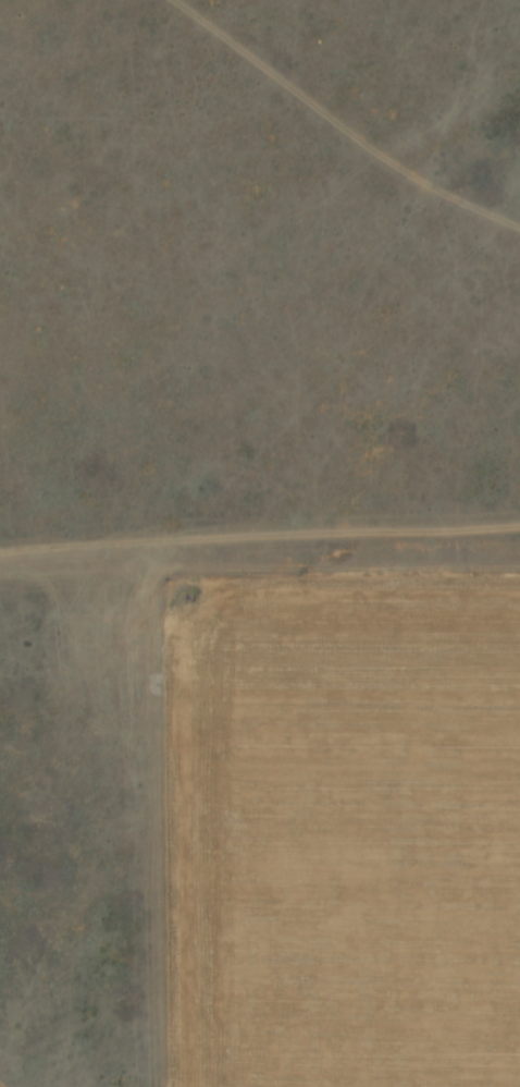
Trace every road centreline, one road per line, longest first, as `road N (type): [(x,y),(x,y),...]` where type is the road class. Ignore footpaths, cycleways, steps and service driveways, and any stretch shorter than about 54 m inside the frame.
road 1 (track): [(145,1086),(122,710),(160,588),(519,521)]
road 2 (track): [(144,0),(156,316),(175,549),(160,588)]
road 3 (track): [(519,131),(312,0)]

